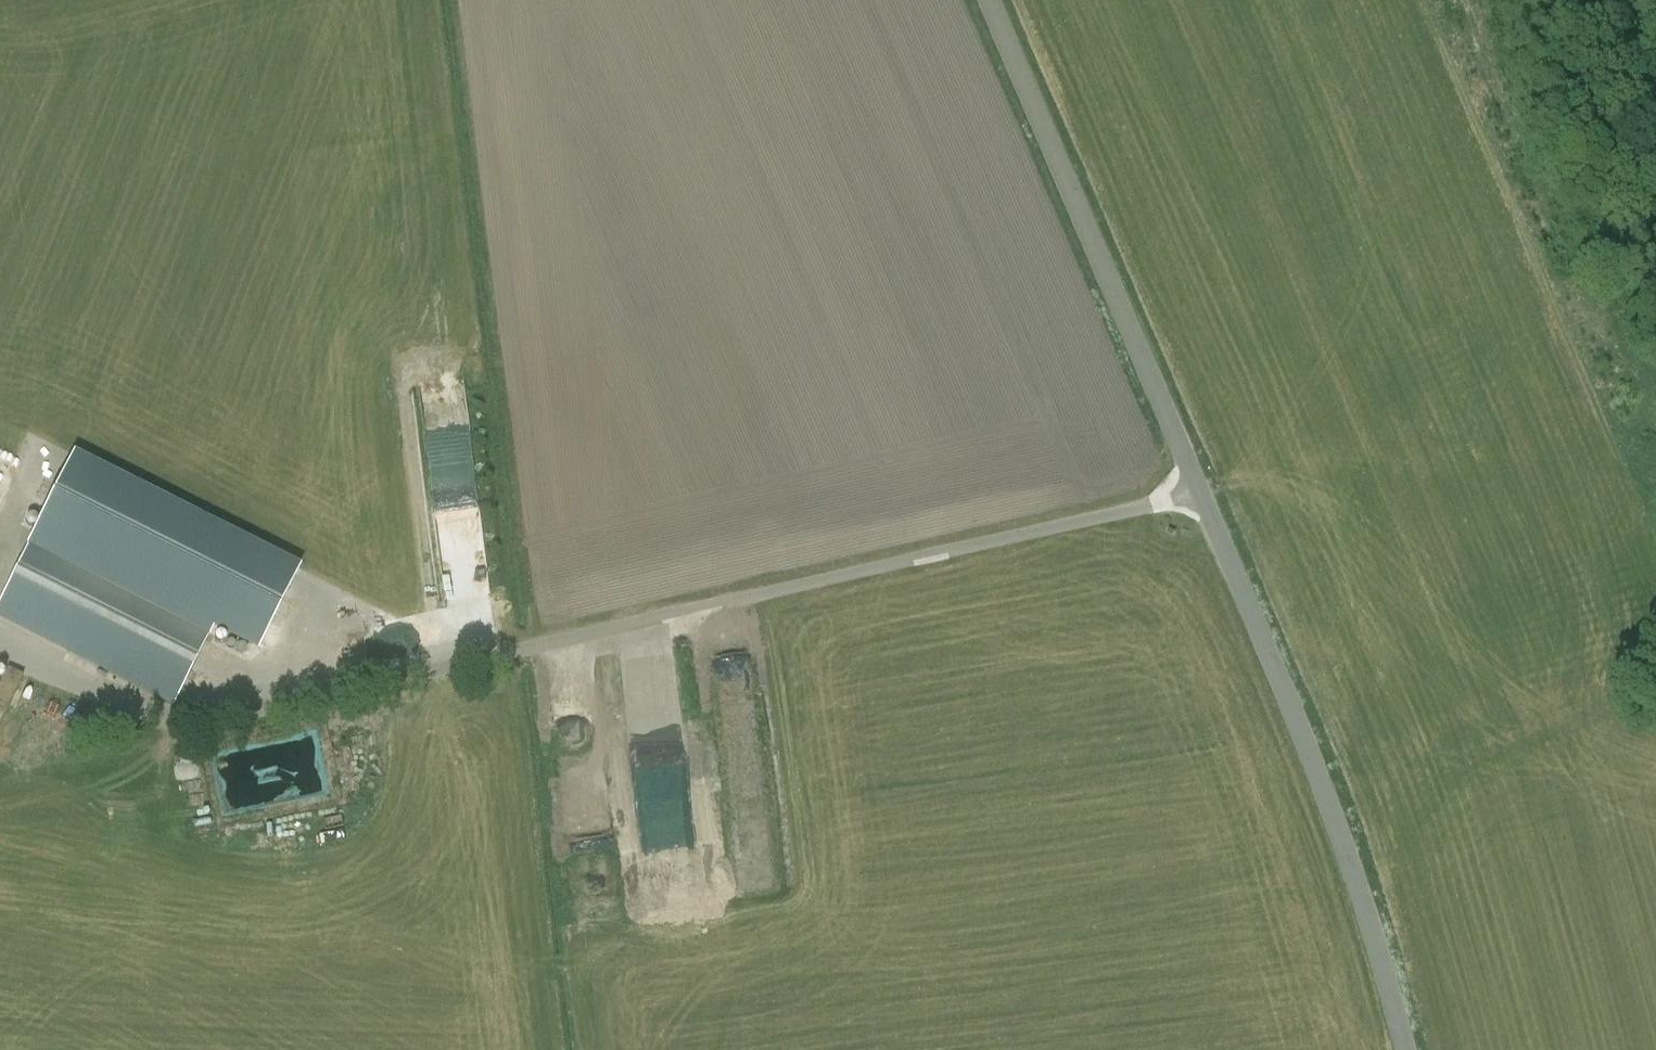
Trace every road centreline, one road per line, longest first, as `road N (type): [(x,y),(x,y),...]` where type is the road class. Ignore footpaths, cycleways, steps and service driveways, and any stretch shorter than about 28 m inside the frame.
road 1 (unclassified): [(1404,1049),(1350,857),(988,0)]

